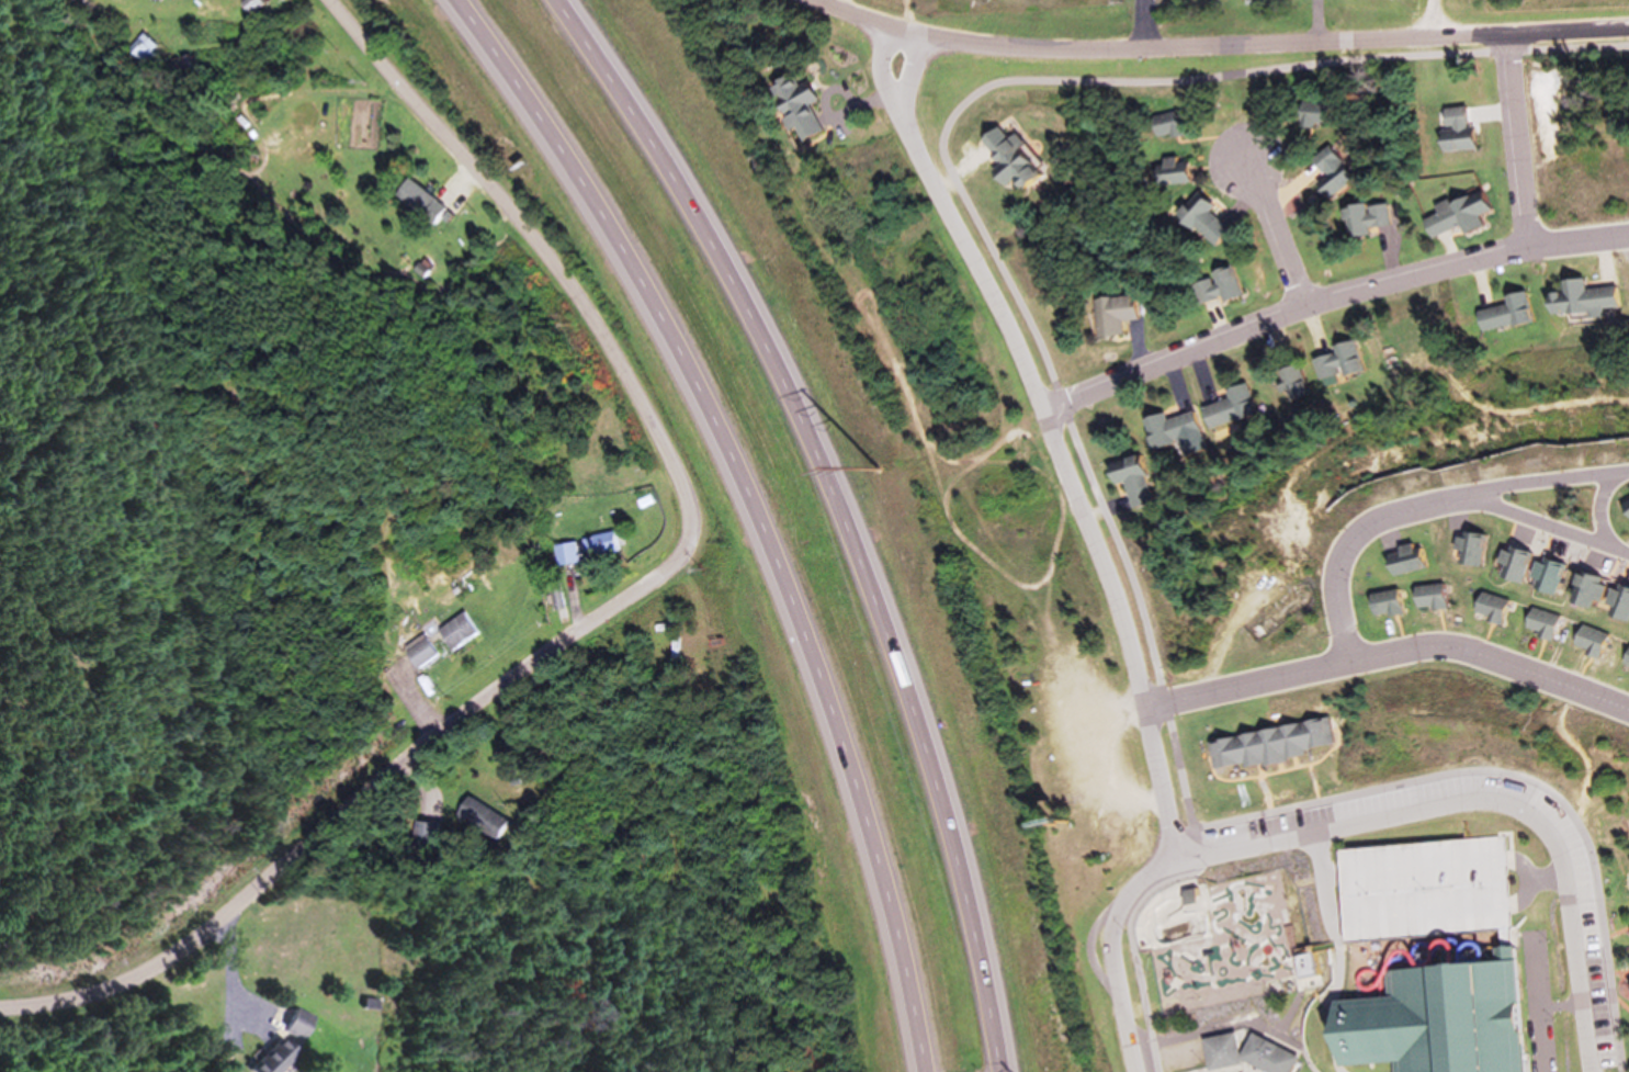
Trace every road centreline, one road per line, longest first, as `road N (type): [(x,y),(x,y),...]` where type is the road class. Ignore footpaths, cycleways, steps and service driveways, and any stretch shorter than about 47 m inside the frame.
road 1 (residential): [(0,1009),(73,1001),(123,983),(171,951),(471,704),(685,543),(670,464),(607,341),(536,245),(331,0)]
road 2 (motorway): [(452,0),(563,150),(751,464),(881,782),(926,1071)]
road 3 (motorway): [(997,1071),(970,812),(891,605),(773,335),(575,0)]
road 4 (residential): [(1628,29),(1029,50),(953,43),(812,0)]
road 5 (residential): [(898,116),(996,308),(1115,598),(1174,866)]
road 6 (residential): [(1590,1071),(1560,850),(1518,809),(1461,800),(1174,866)]
road 7 (residential): [(1040,414),(1333,300),(1526,249),(1628,236)]
road 8 (residential): [(1628,712),(1435,646),(1143,709)]
road 9 (residential): [(1628,472),(1472,498),(1628,557)]
road 10 (residential): [(1348,663),(1335,590),(1350,546),(1395,515),(1472,498)]
road 11 (residential): [(1174,866),(1143,877),(1113,918),(1111,953),(1133,1071)]
road 12 (residential): [(1526,249),(1502,34)]
road 13 (residential): [(1245,159),(1305,309)]

